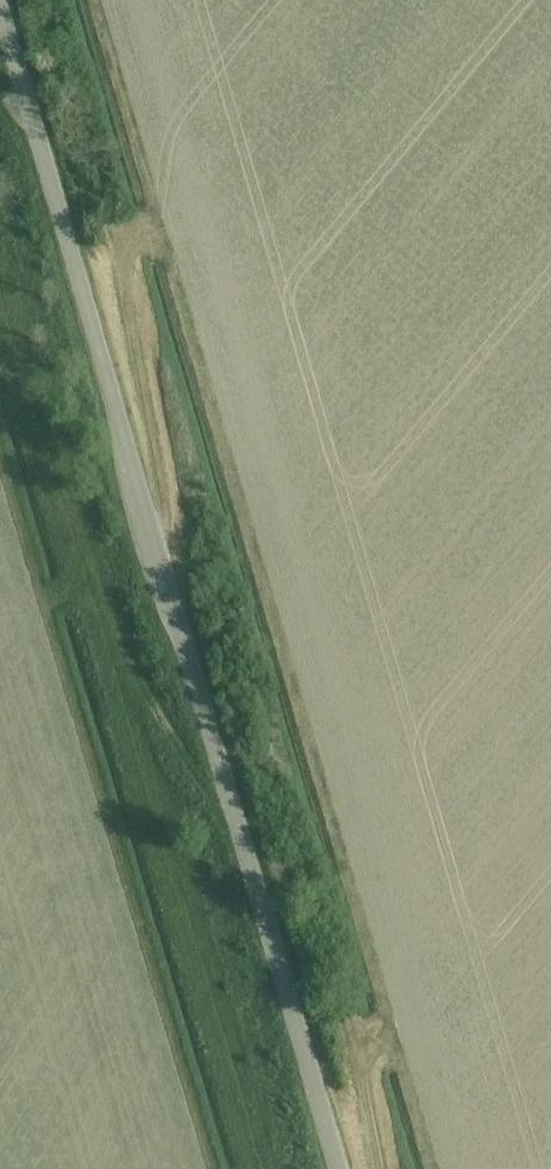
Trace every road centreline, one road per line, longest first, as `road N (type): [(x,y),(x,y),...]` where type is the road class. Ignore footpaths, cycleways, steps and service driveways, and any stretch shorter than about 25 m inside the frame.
road 1 (track): [(433,1168),(100,0)]
road 2 (unclassified): [(335,1168),(0,48)]

